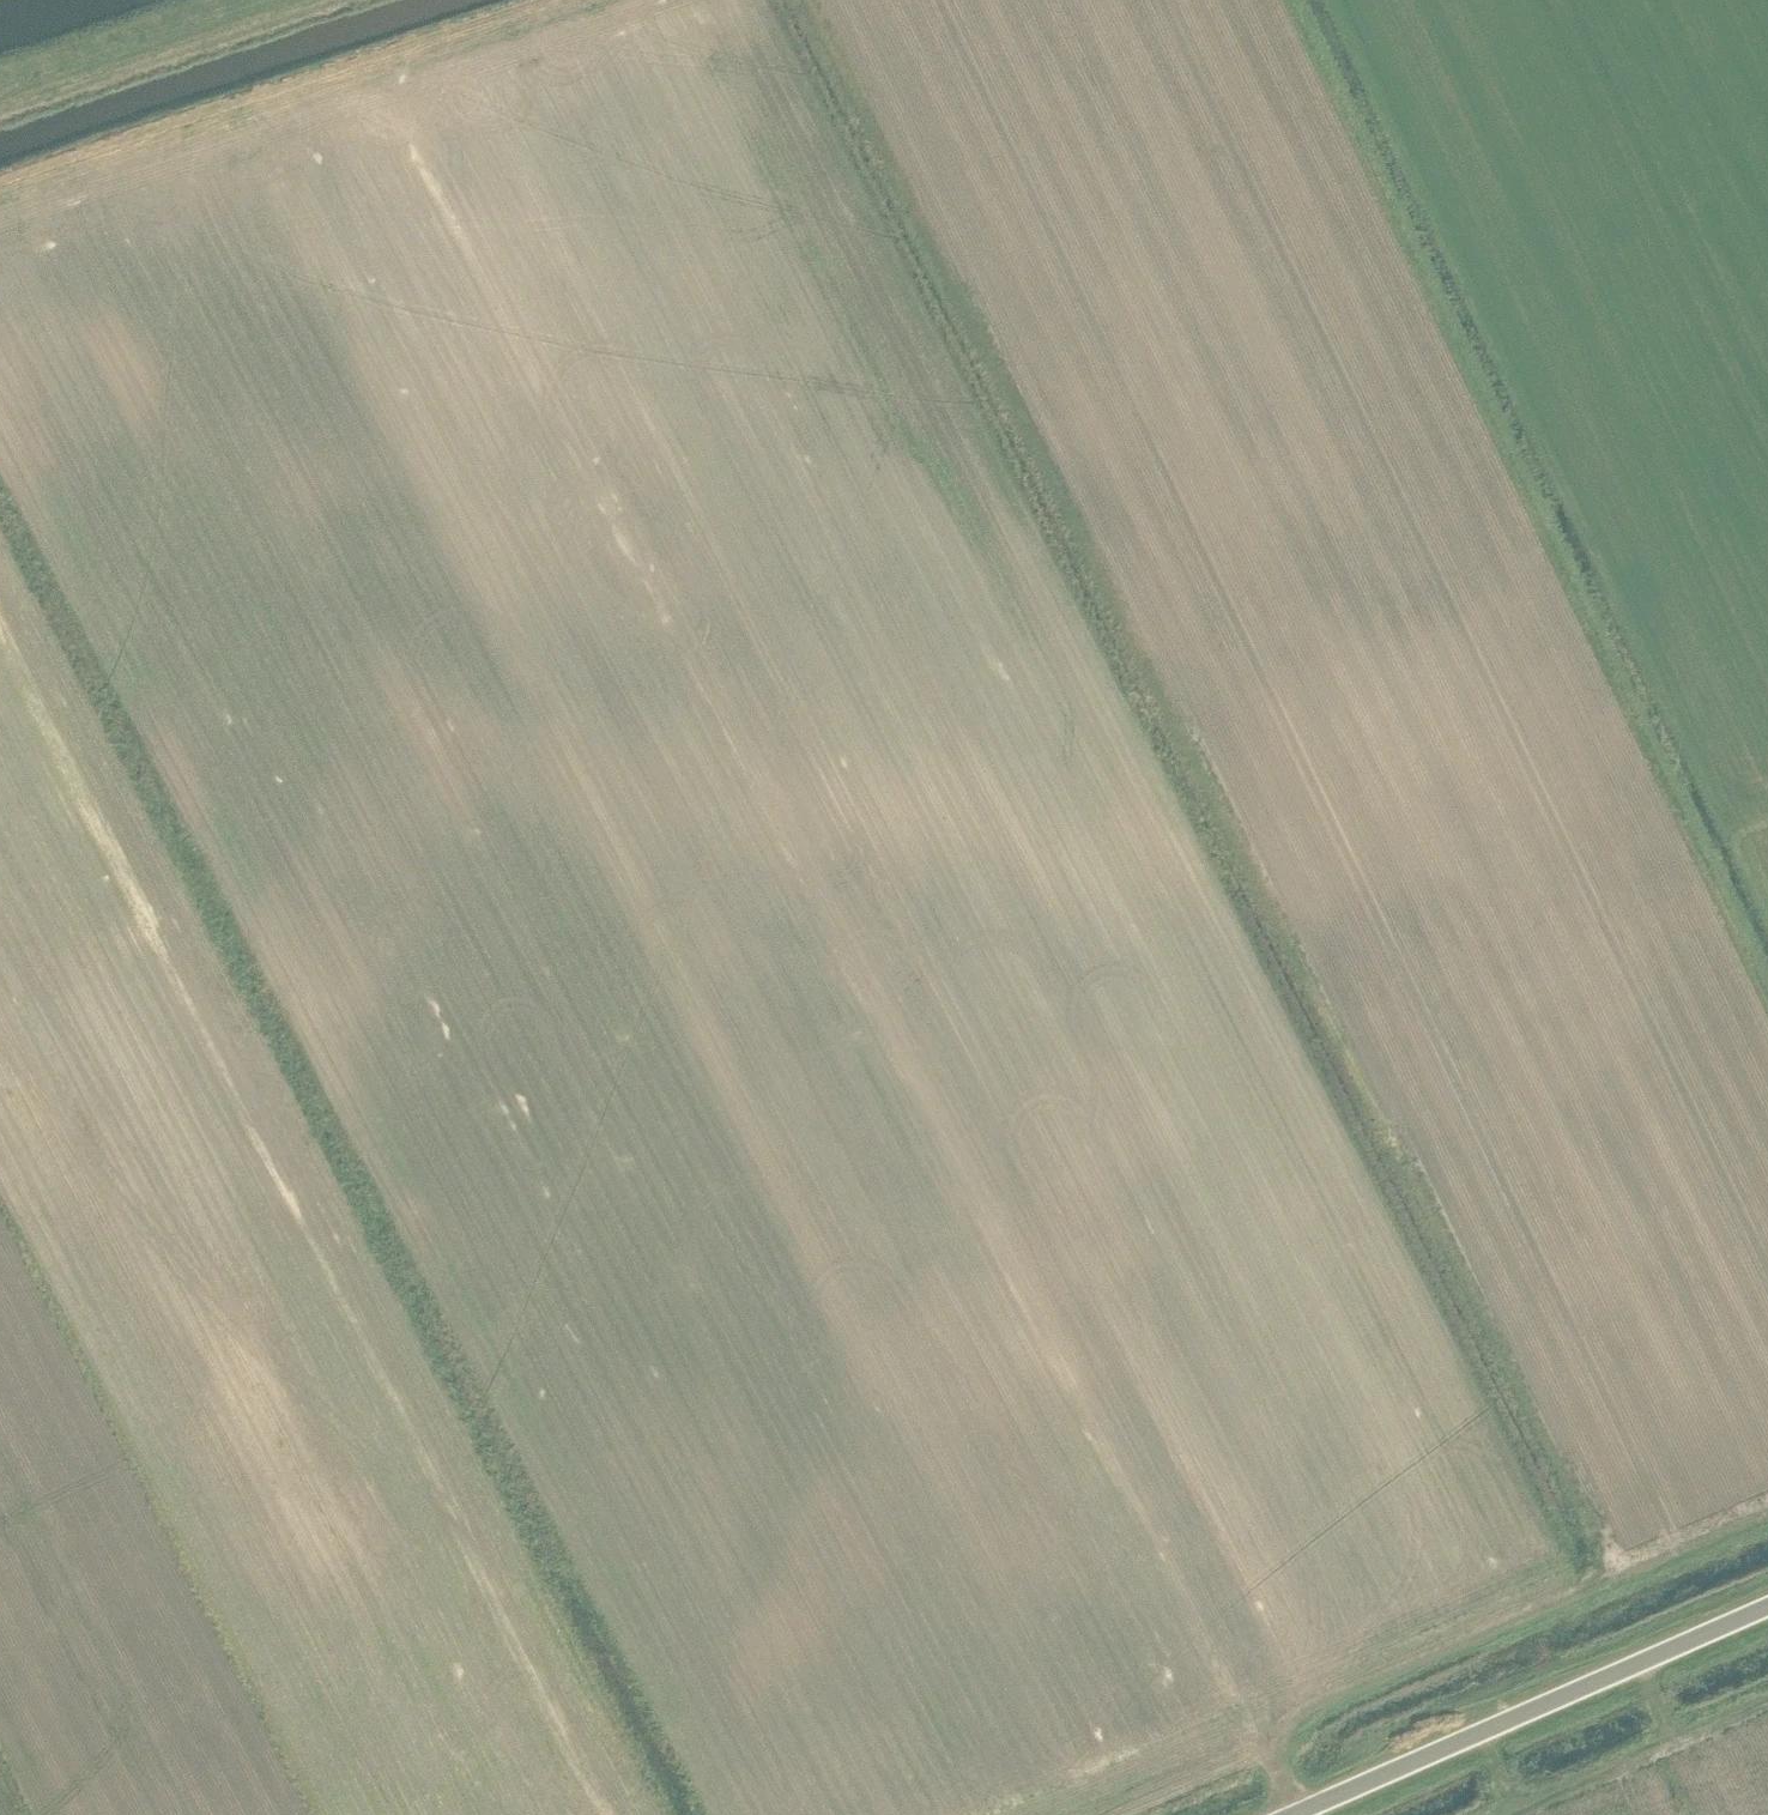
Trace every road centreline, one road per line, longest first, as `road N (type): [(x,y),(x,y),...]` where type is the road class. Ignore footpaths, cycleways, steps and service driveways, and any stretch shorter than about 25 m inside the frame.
road 1 (tertiary): [(1284,1814),(1767,1605)]

